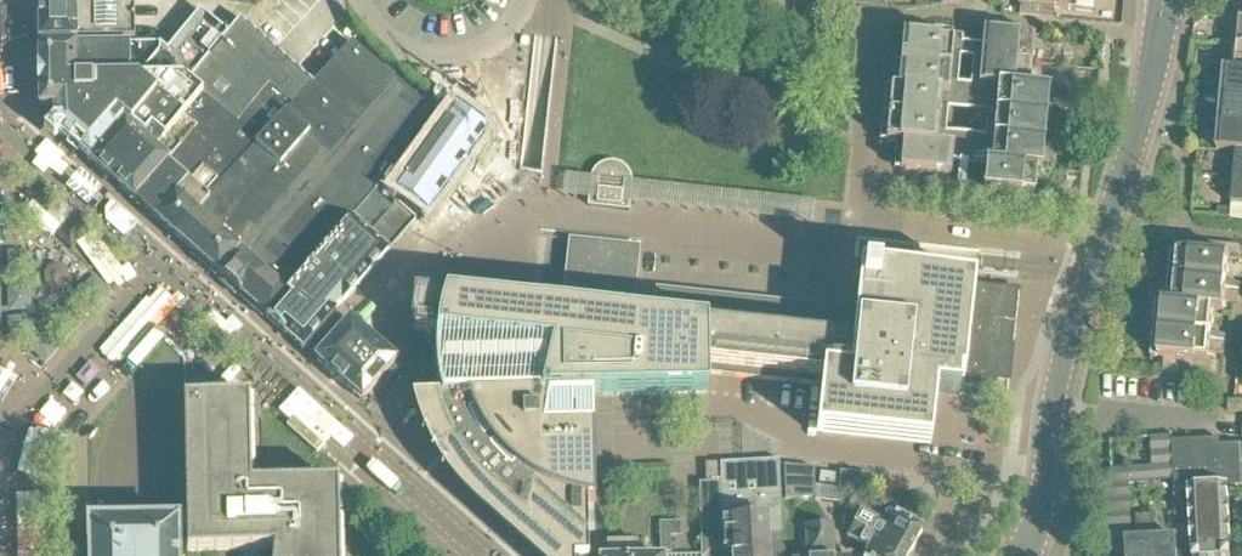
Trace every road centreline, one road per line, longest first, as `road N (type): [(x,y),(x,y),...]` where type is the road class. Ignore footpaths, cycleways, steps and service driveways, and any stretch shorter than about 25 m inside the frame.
road 1 (residential): [(1097,257),(861,223),(876,0)]
road 2 (residential): [(479,555),(160,273)]
road 3 (residential): [(11,555),(15,440),(160,273)]
road 4 (secondary): [(1097,257),(1064,360),(1040,509),(1023,555)]
road 5 (secondary): [(1167,0),(1149,93),(1097,257)]
road 6 (residential): [(360,0),(377,31),(399,49),(454,59),(500,39),(525,0)]
road 7 (residential): [(160,273),(0,129)]

